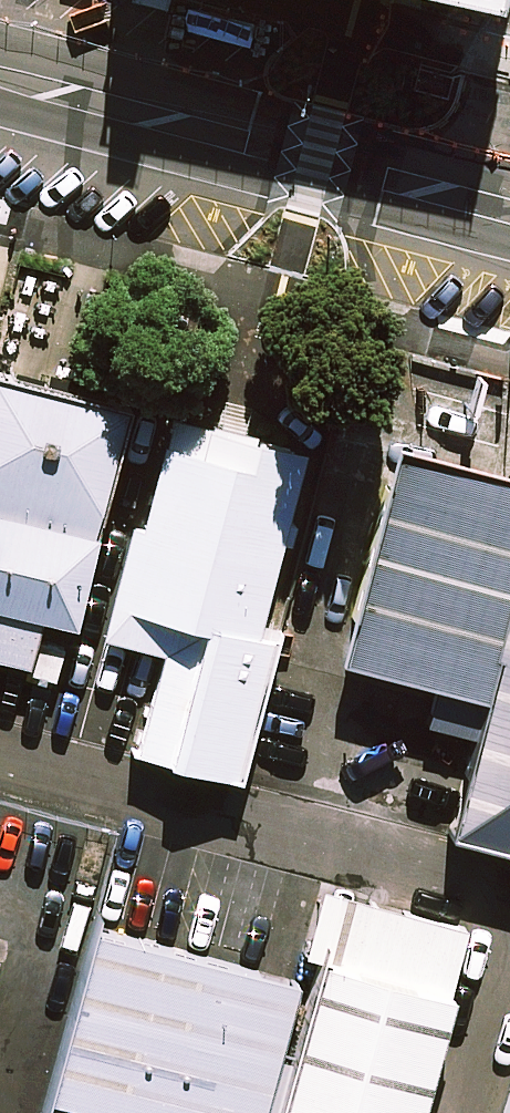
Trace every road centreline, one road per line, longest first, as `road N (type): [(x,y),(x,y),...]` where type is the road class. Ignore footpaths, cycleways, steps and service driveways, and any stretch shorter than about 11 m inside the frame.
road 1 (unclassified): [(0,75),(509,206)]

